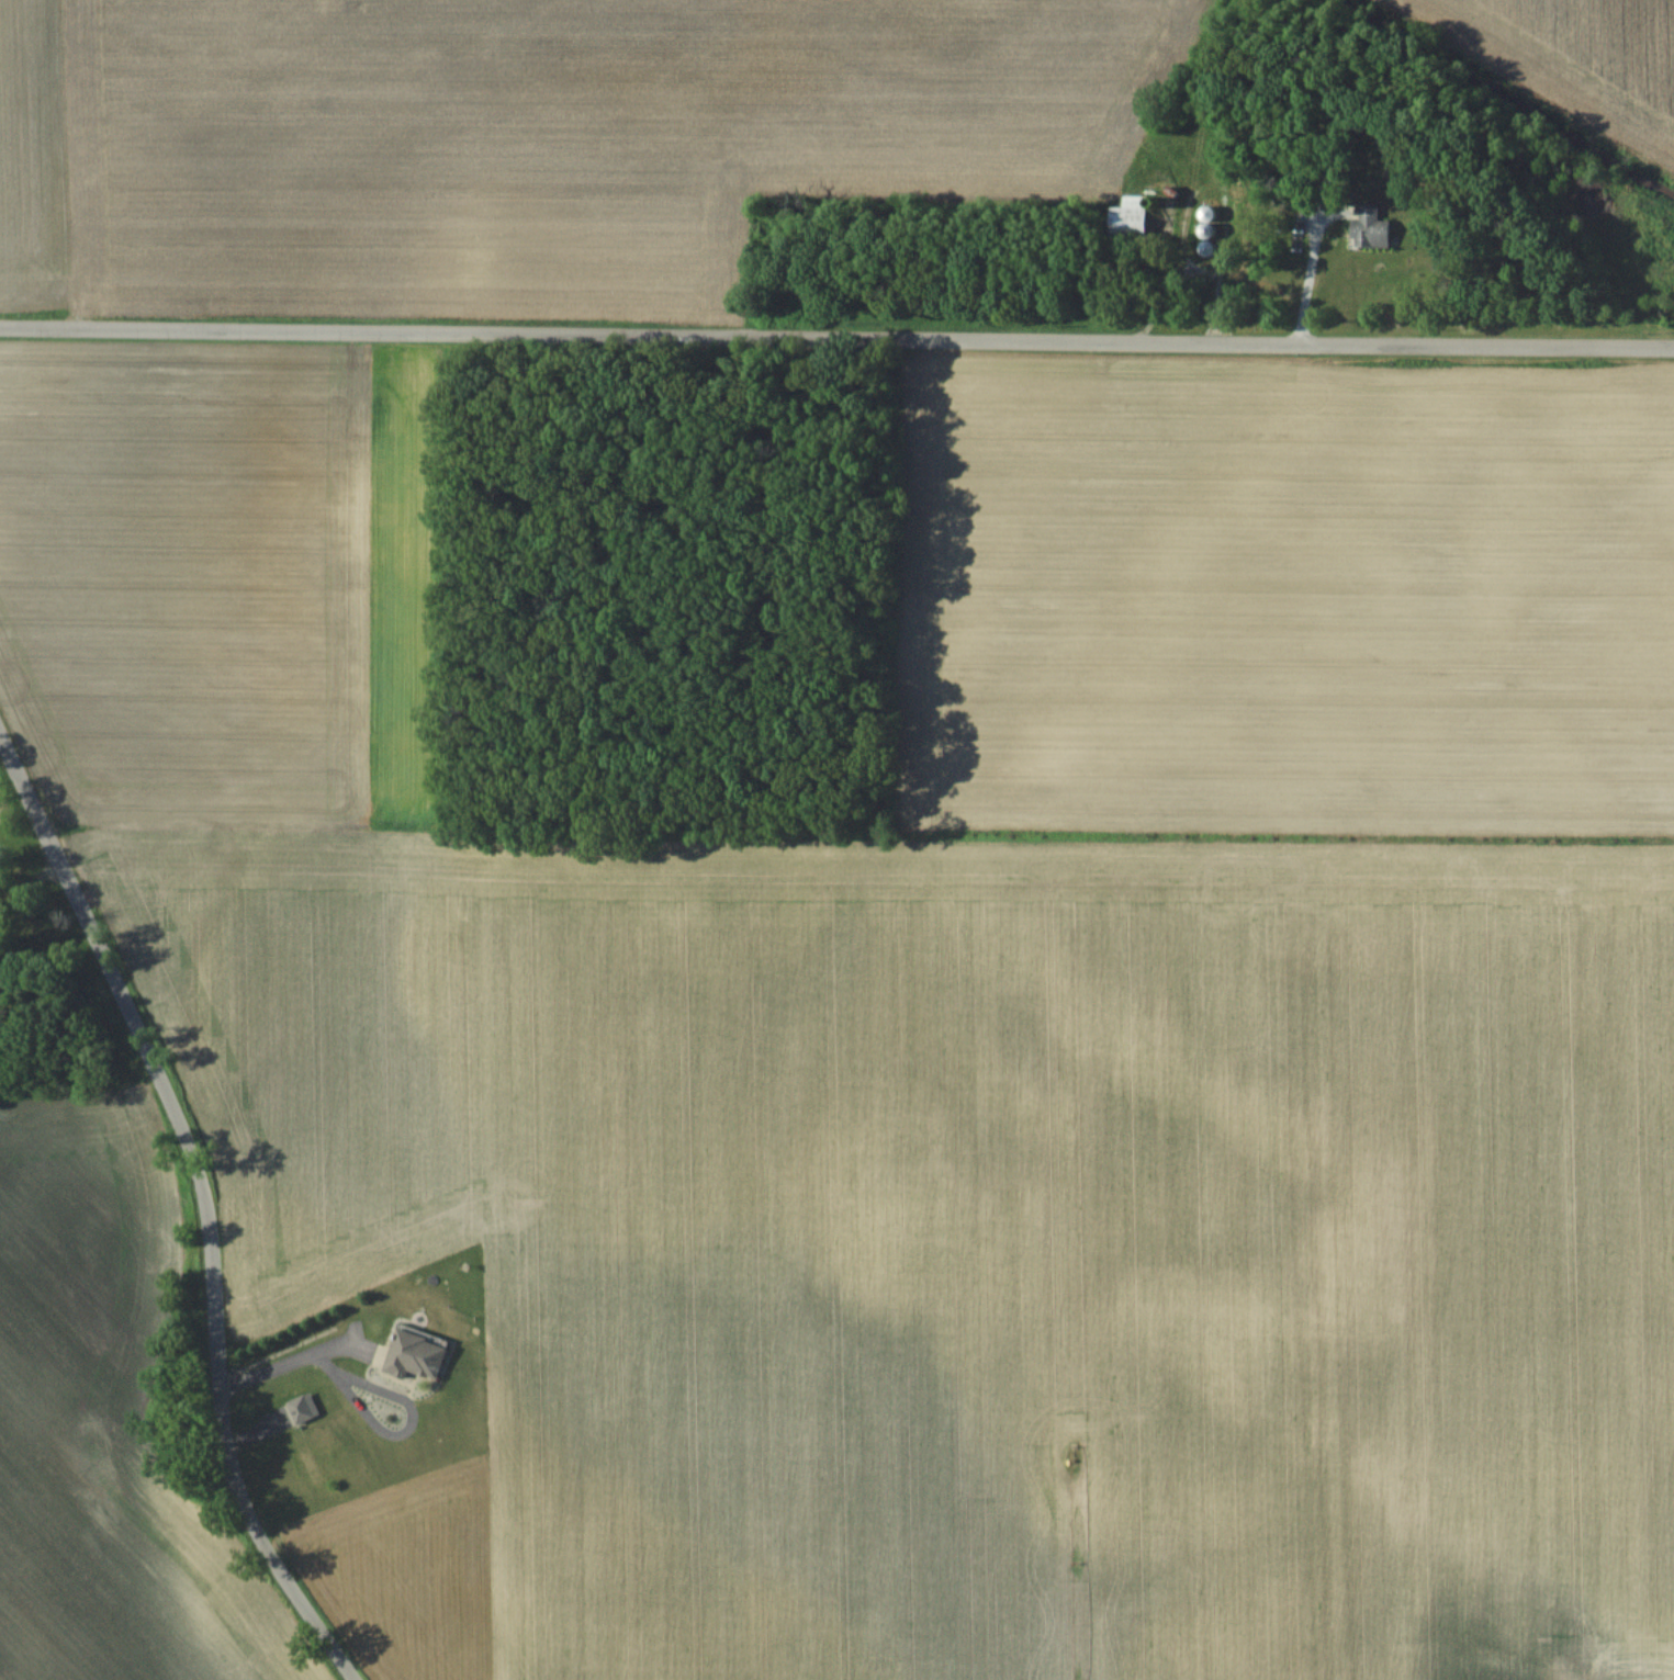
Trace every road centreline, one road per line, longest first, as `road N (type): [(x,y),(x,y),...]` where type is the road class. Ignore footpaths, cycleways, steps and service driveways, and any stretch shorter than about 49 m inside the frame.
road 1 (residential): [(1673,345),(0,327)]
road 2 (residential): [(356,1679),(223,1488),(204,1164),(0,727)]

